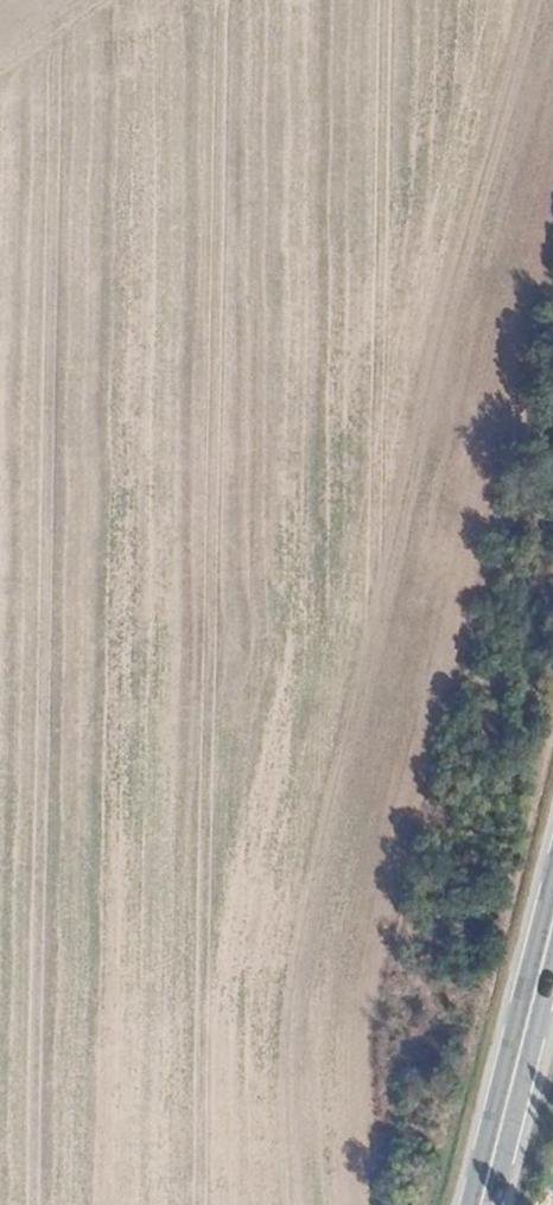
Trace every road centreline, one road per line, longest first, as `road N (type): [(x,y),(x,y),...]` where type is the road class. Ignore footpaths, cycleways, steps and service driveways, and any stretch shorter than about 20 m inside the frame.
road 1 (primary): [(552,924),(481,1204)]

